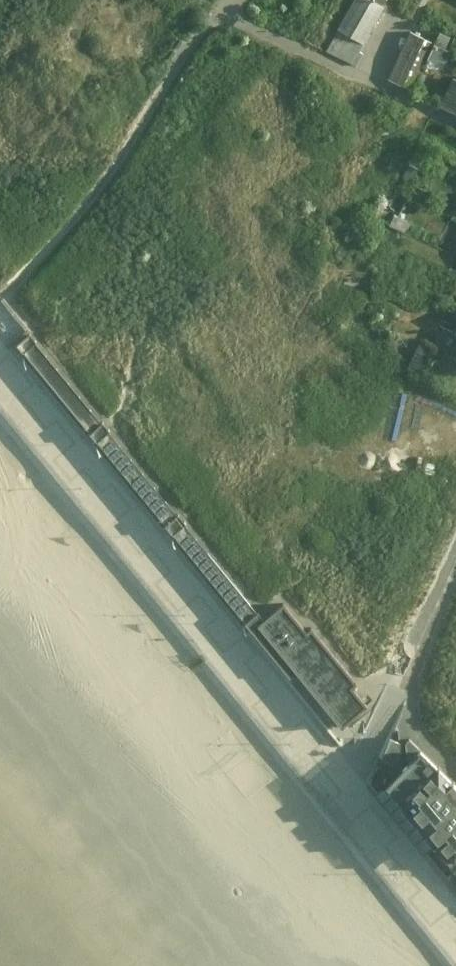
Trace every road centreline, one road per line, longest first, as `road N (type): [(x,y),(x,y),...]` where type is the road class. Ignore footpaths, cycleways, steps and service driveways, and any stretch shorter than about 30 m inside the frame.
road 1 (residential): [(399,695),(455,576)]

